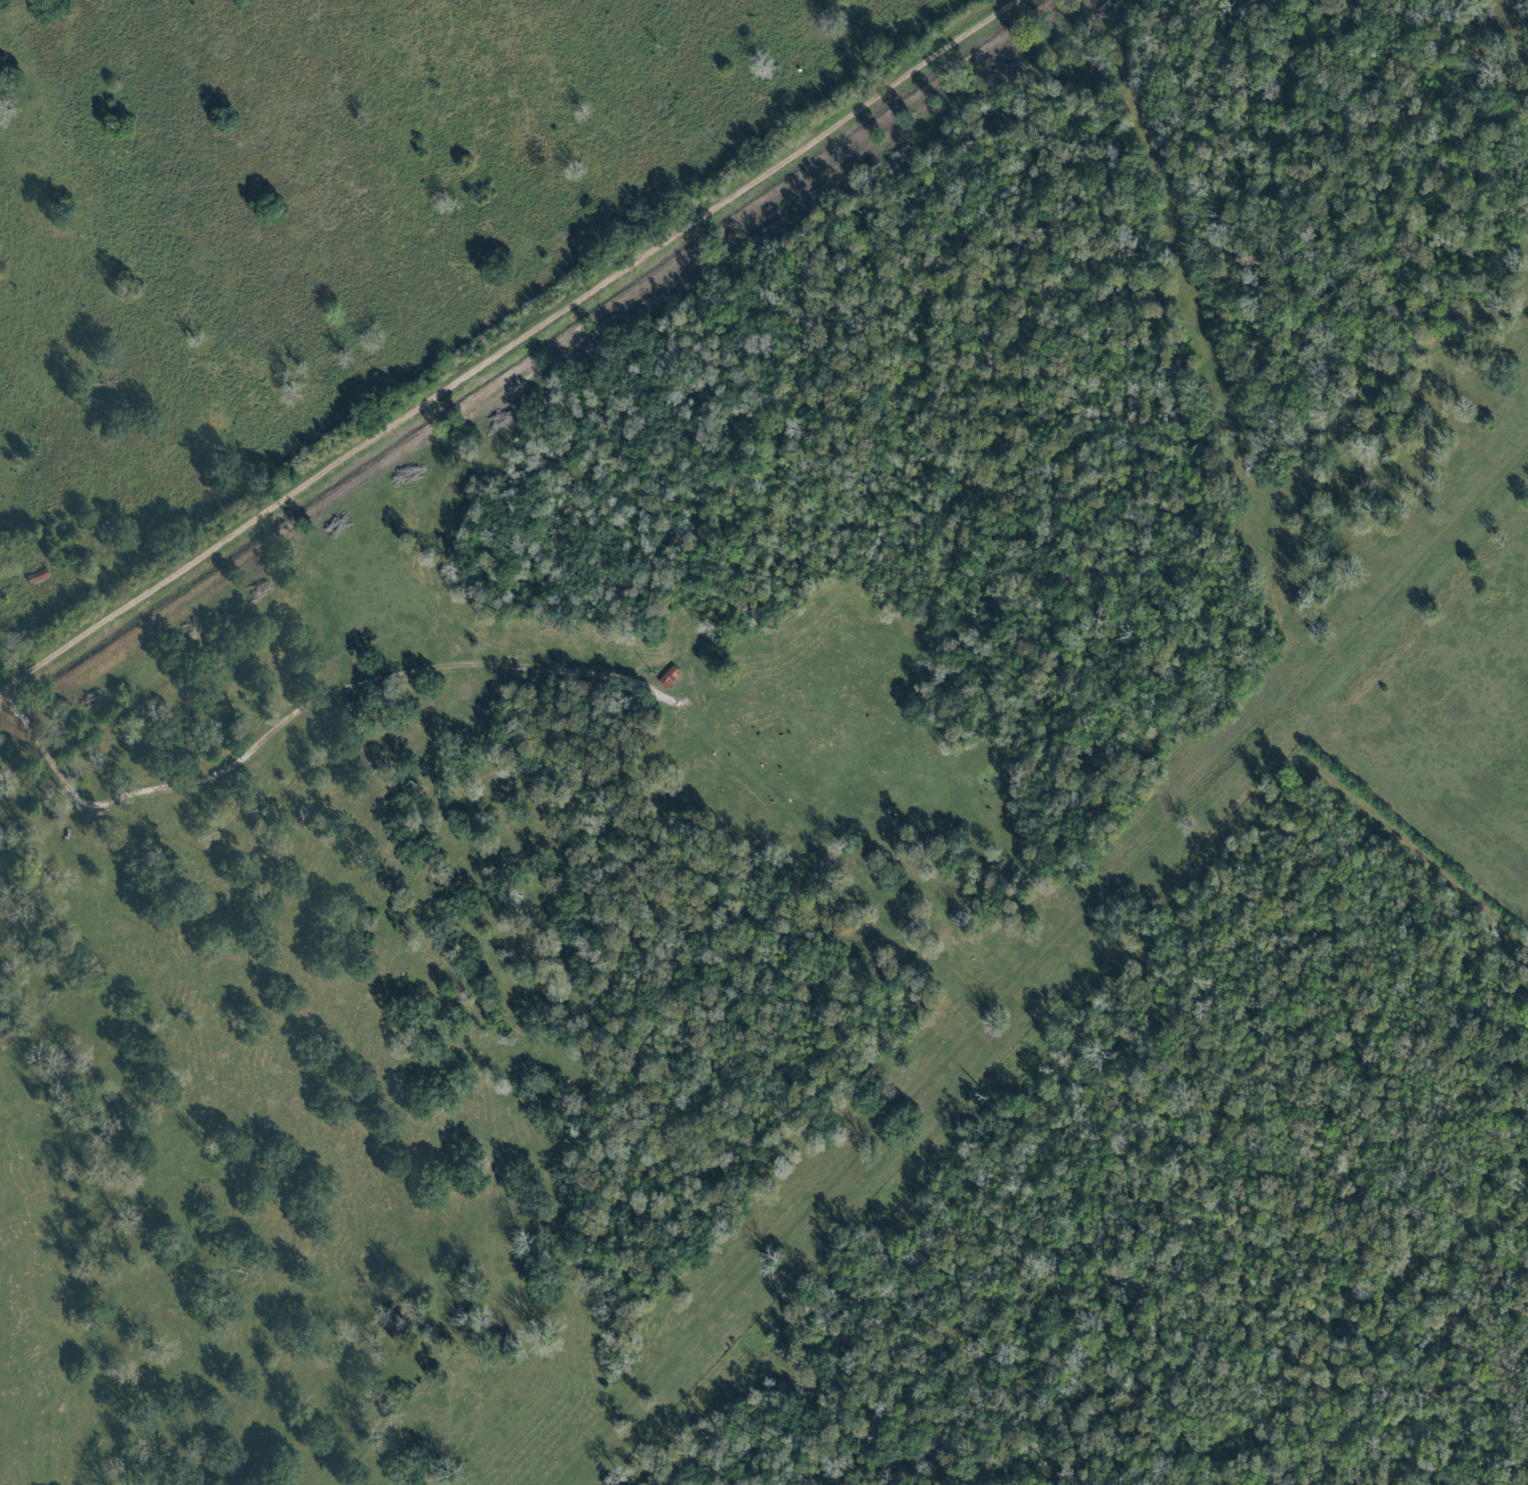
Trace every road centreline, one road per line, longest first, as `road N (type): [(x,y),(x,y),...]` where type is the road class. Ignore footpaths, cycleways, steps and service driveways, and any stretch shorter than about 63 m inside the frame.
road 1 (track): [(1527,489),(1027,1012),(998,1026),(984,1022),(561,1484)]
road 2 (track): [(5,695),(1030,0)]
road 3 (track): [(5,695),(73,791),(93,804),(215,782),(330,698),(391,679),(513,668),(641,689),(706,723),(984,1022)]

